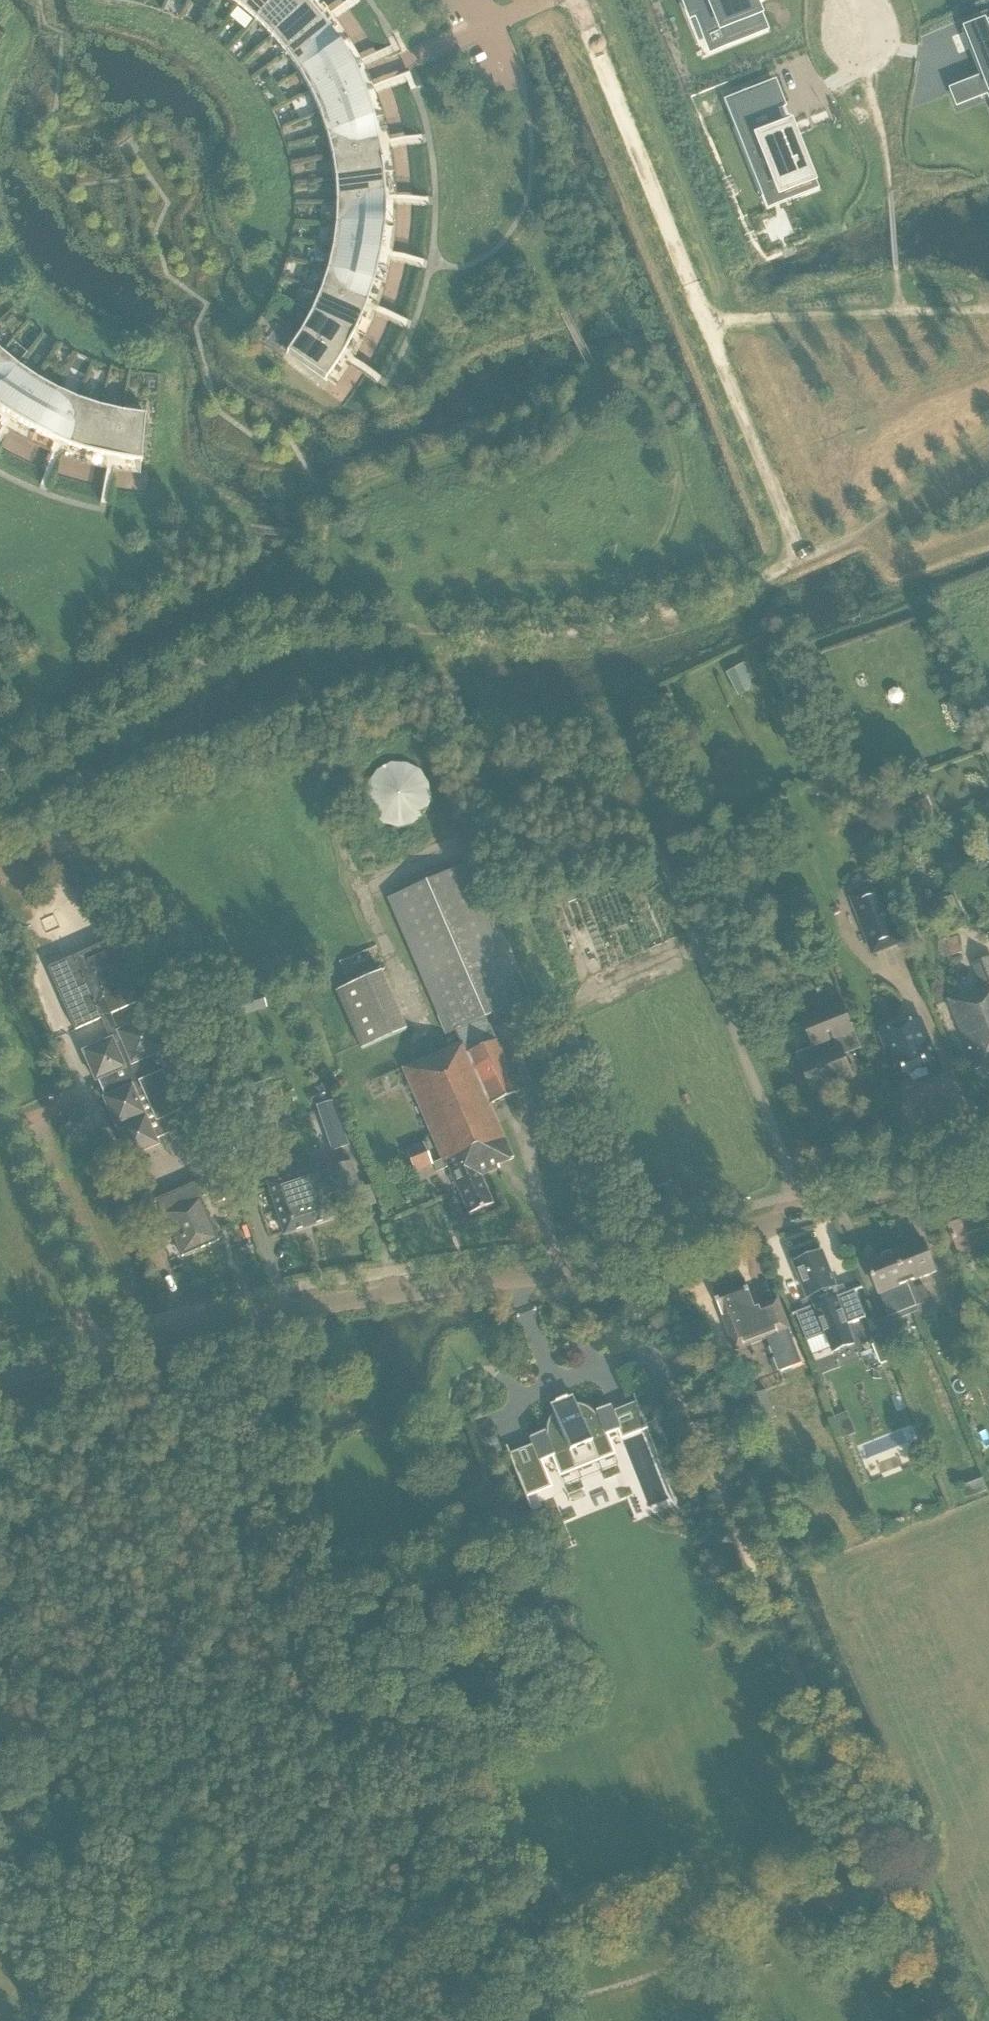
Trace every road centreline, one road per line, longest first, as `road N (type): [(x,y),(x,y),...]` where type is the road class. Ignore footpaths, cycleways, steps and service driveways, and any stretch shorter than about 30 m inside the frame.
road 1 (unclassified): [(0,1379),(303,1308),(681,1246),(899,1189),(988,1153)]
road 2 (track): [(802,556),(576,0)]
road 3 (residential): [(346,387),(386,311),(405,228),(402,150),(379,74)]
road 4 (residential): [(543,0),(379,74)]
road 5 (residential): [(0,436),(73,471),(139,484)]

